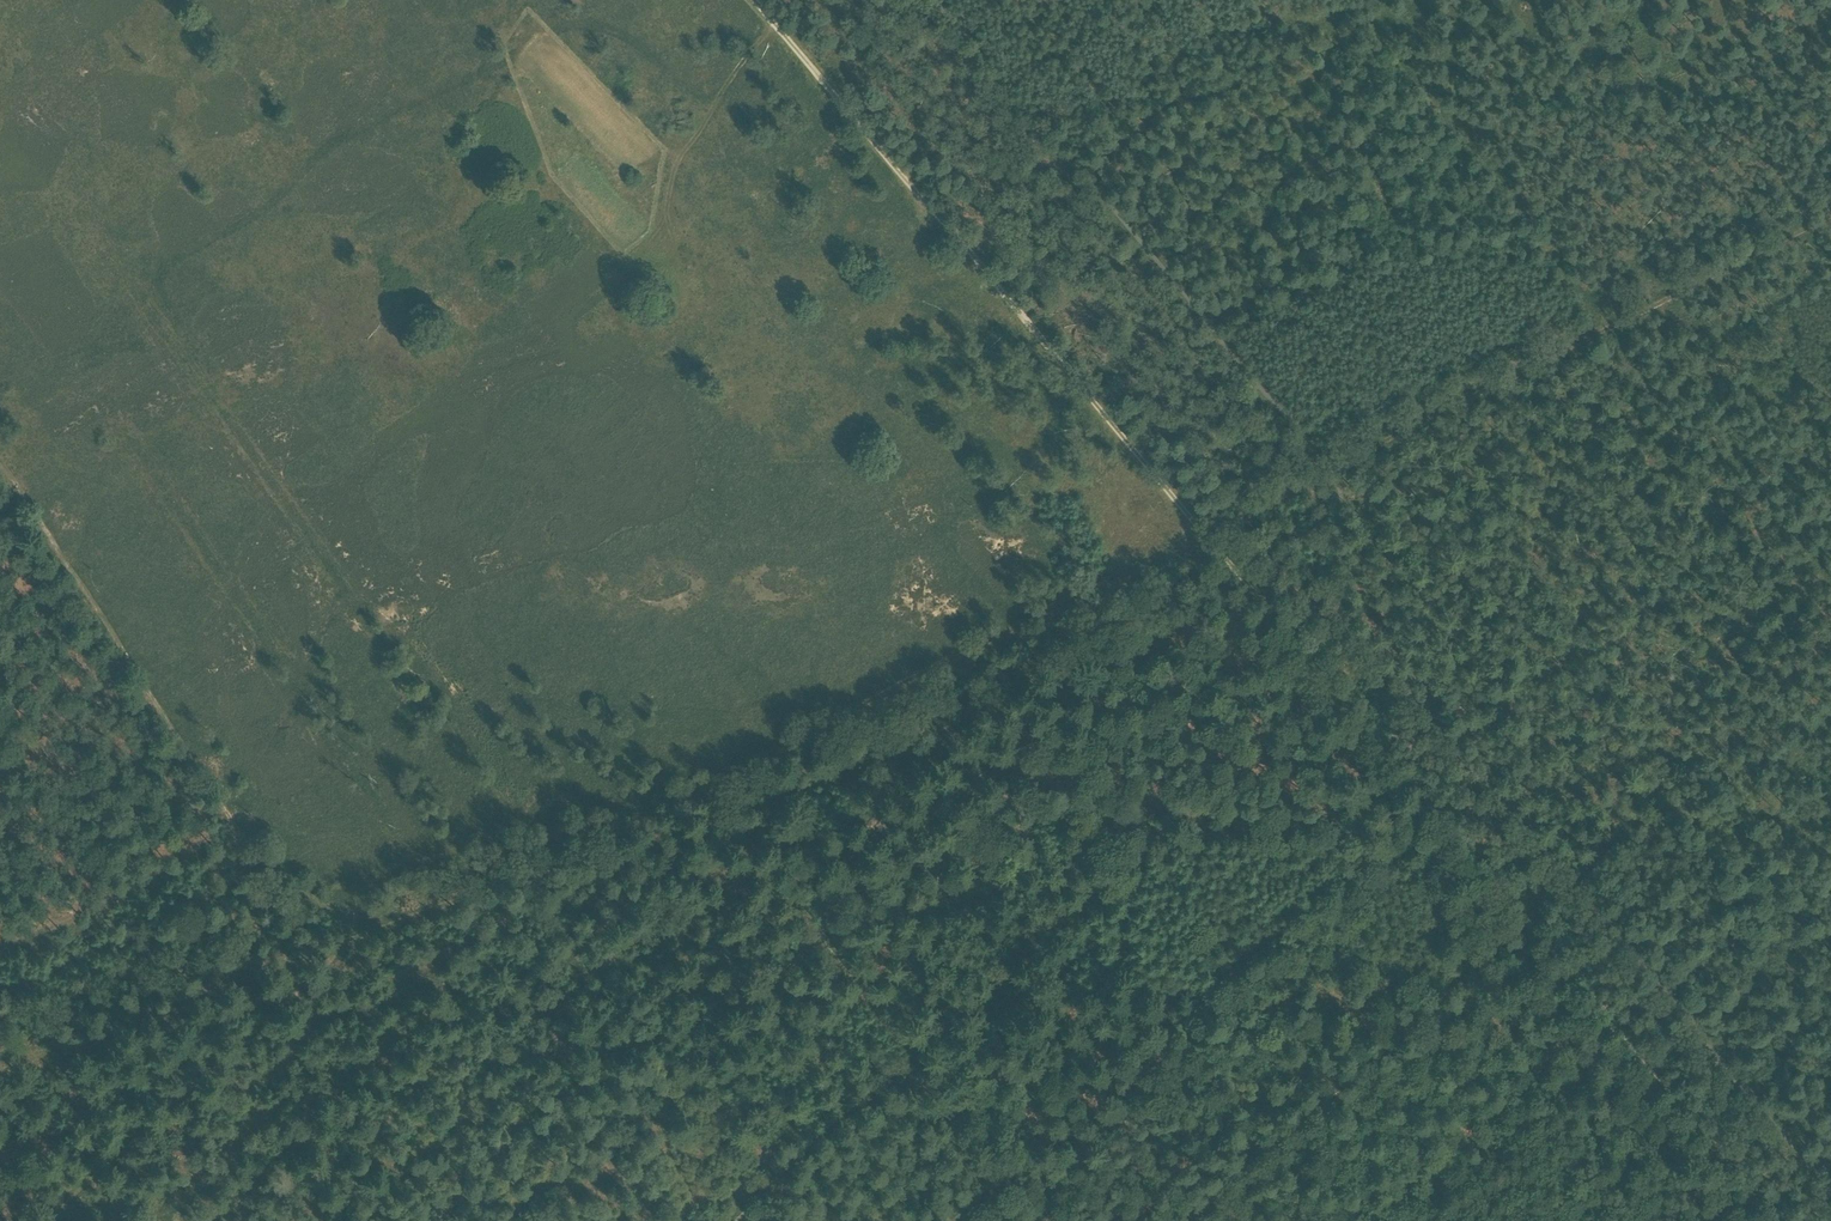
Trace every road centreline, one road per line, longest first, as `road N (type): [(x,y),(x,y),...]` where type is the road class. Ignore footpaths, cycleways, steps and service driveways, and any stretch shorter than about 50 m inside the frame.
road 1 (track): [(752,0),(1779,1220)]
road 2 (track): [(0,1077),(418,913),(1212,548)]
road 3 (track): [(1212,548),(1185,605),(508,1220)]
road 4 (track): [(278,1220),(725,810)]
road 5 (track): [(0,470),(265,873),(299,893),(343,942)]
road 6 (track): [(707,786),(920,1060),(1064,1220)]
road 7 (track): [(1529,927),(1199,1220)]
road 8 (track): [(43,1220),(343,942)]
road 9 (track): [(1509,395),(1212,548)]
road 10 (track): [(1628,1042),(1420,1220)]
road 11 (track): [(920,1060),(744,1220)]
road 12 (track): [(1637,1051),(1680,1009),(1785,942),(1830,937)]

